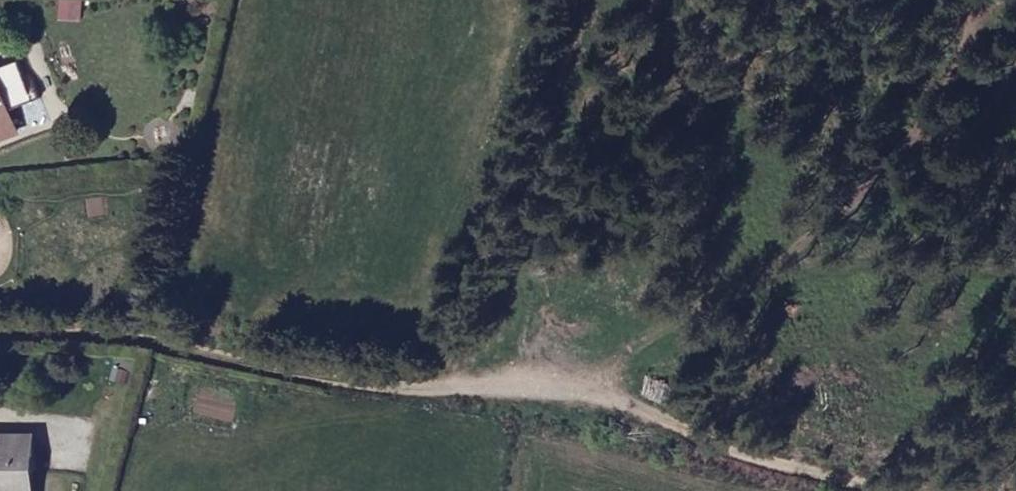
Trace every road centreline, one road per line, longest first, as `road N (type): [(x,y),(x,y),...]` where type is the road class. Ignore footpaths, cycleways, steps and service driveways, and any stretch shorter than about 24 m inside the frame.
road 1 (track): [(0,333),(127,340),(373,383),(529,383),(588,393),(772,461),(882,490)]

